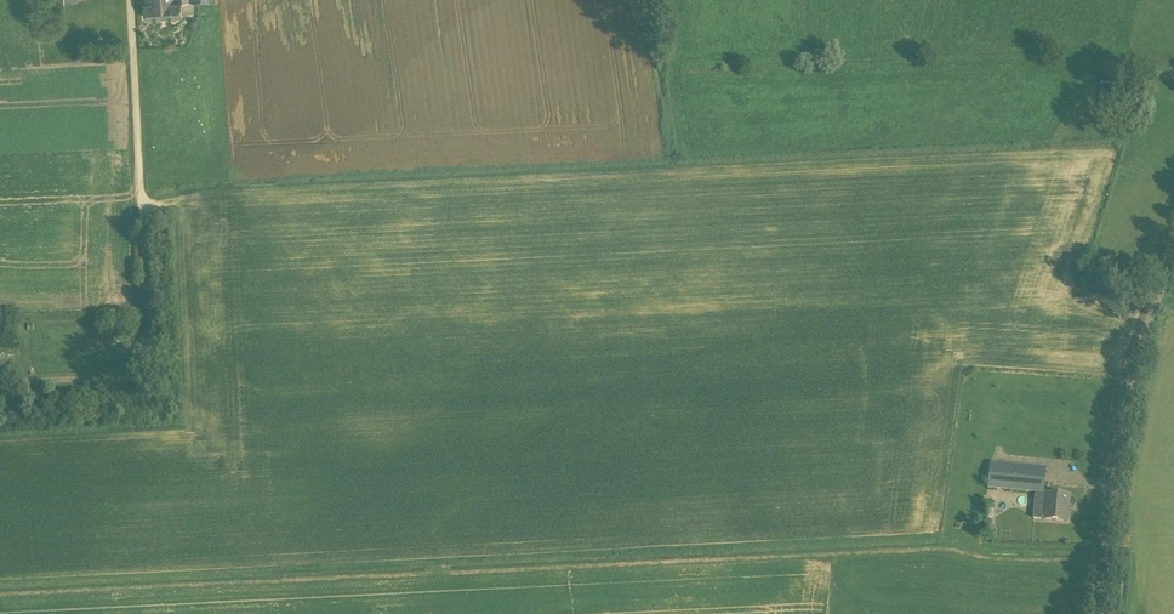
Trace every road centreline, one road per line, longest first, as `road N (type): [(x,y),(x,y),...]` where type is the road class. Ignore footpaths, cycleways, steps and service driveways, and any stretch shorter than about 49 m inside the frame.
road 1 (unclassified): [(1103,613),(1129,398),(1139,350),(1173,267)]

